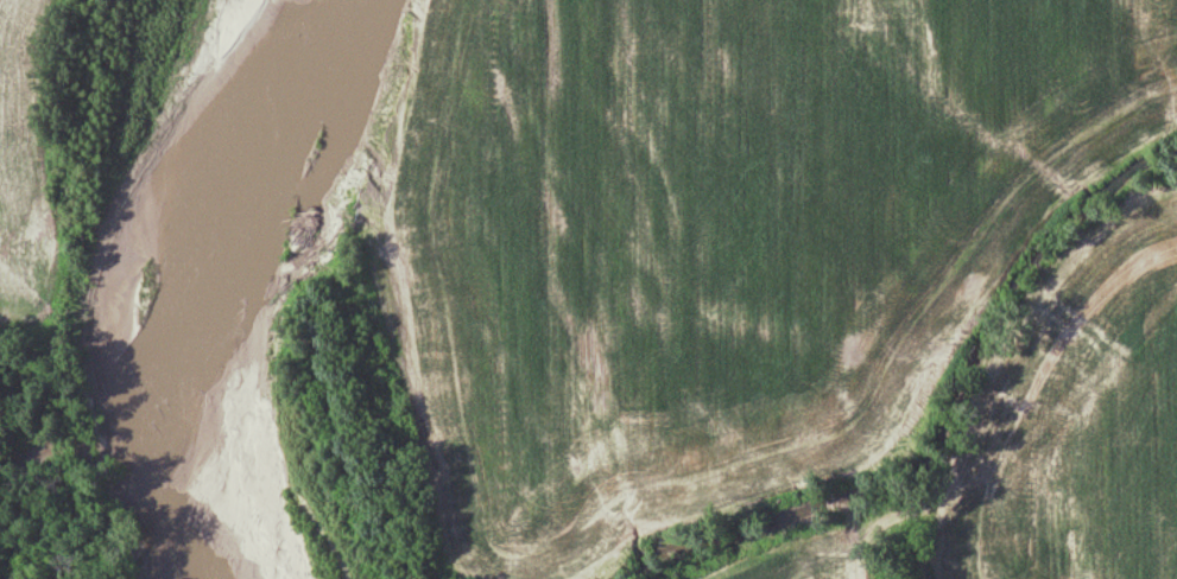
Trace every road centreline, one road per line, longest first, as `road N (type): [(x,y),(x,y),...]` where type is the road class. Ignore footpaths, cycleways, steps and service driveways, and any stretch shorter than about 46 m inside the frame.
road 1 (track): [(862,578),(855,419),(892,336),(1044,160),(1176,68)]

